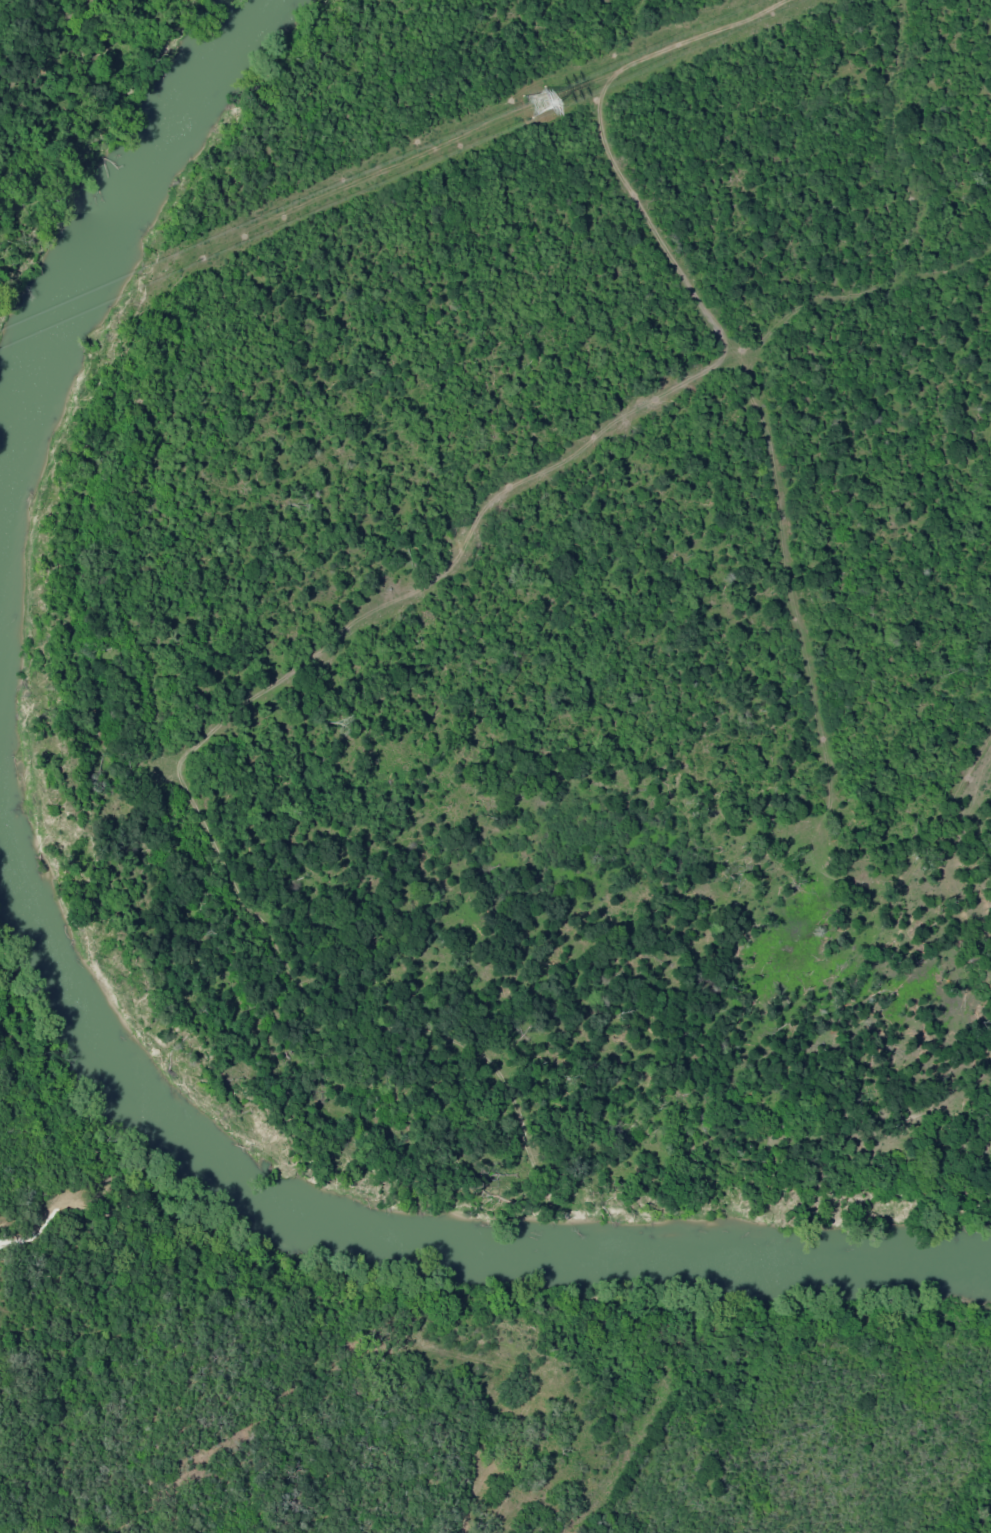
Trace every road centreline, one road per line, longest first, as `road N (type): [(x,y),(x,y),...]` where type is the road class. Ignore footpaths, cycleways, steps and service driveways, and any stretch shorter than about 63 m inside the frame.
road 1 (residential): [(275,931),(212,847),(158,686),(149,510),(212,354),(299,178),(423,0)]

